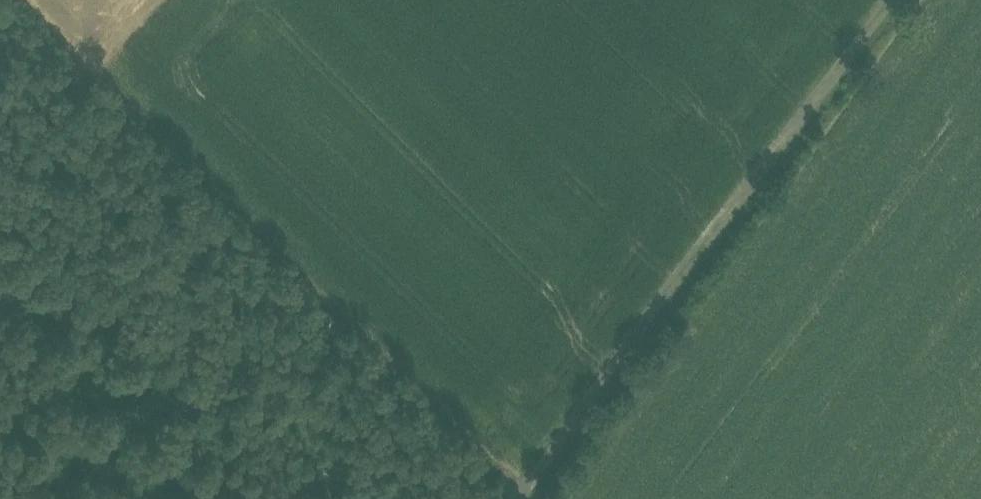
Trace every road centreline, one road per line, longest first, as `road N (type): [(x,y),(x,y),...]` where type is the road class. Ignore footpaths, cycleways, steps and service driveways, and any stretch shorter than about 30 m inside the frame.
road 1 (track): [(878,0),(507,498)]

